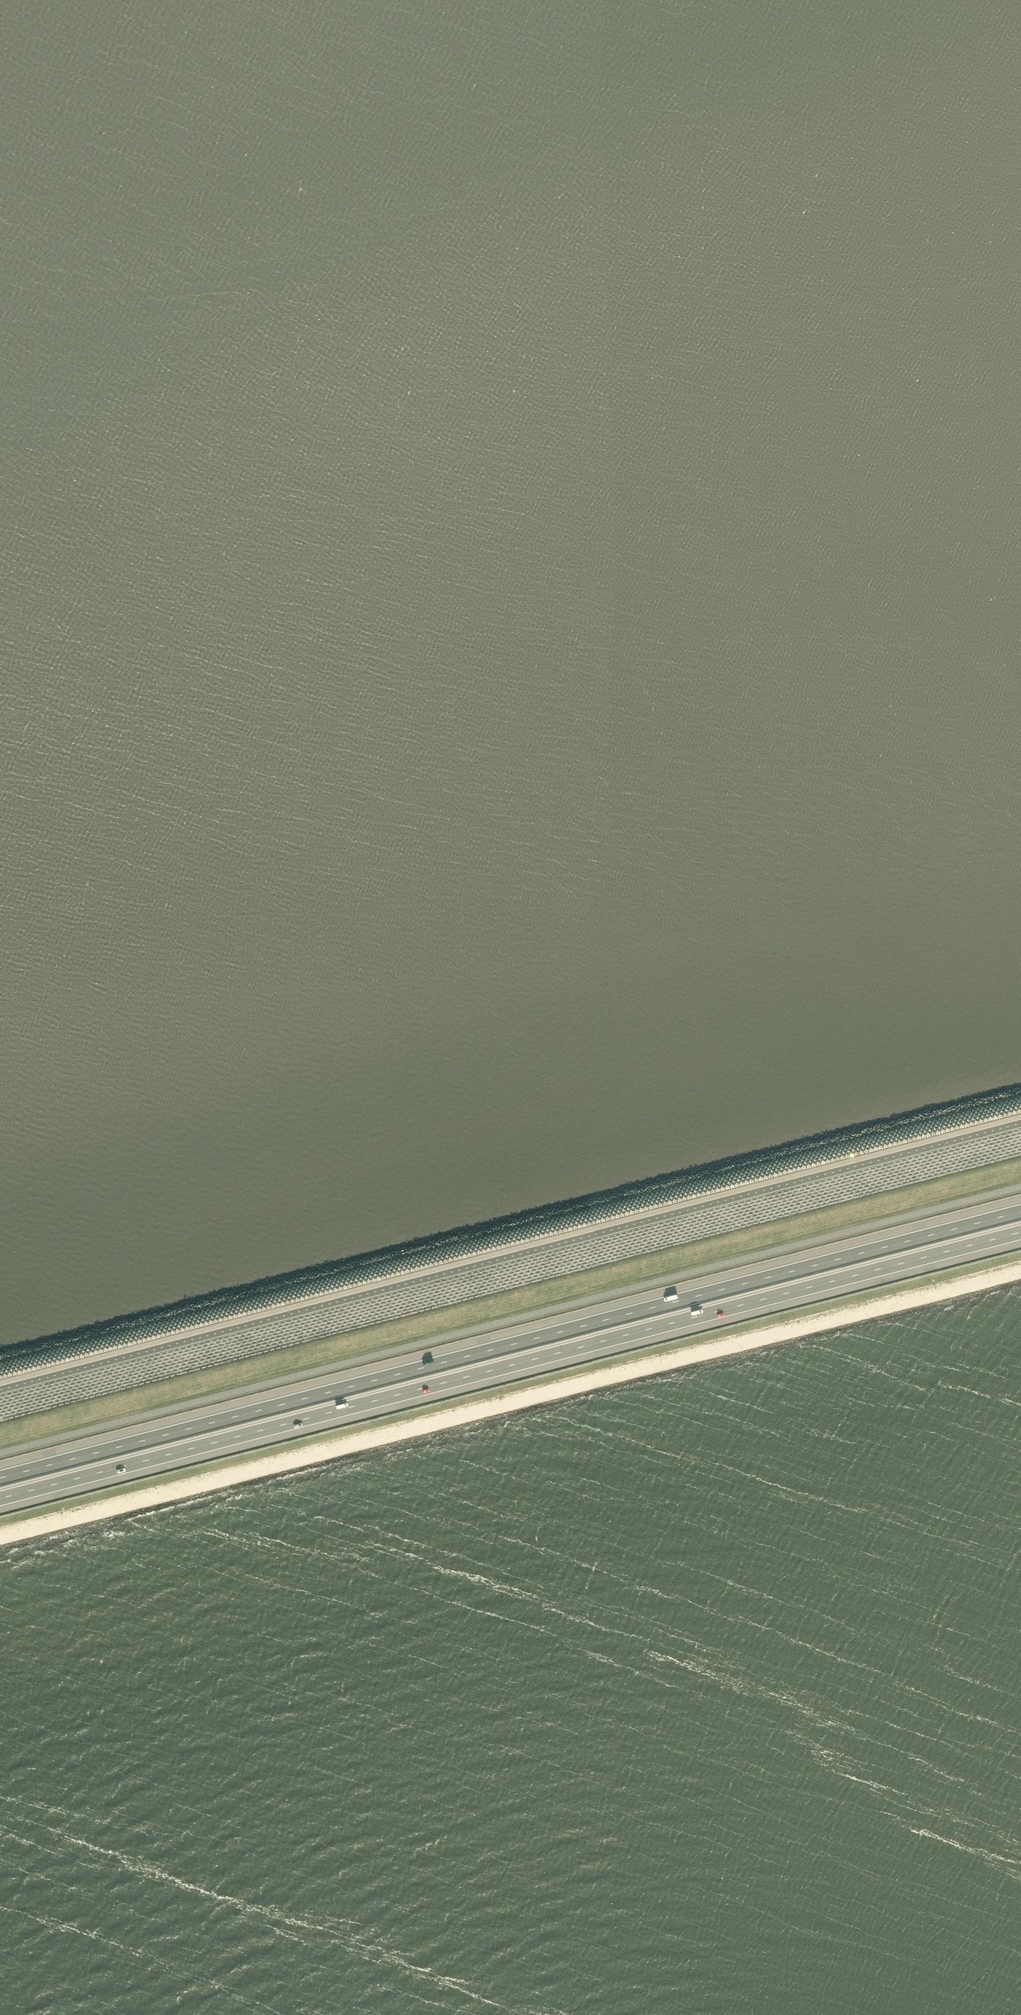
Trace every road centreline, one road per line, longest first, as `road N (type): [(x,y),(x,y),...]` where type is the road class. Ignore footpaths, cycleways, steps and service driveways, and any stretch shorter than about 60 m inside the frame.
road 1 (motorway): [(0,1498),(1020,1232)]
road 2 (motorway): [(1020,1211),(0,1477)]

